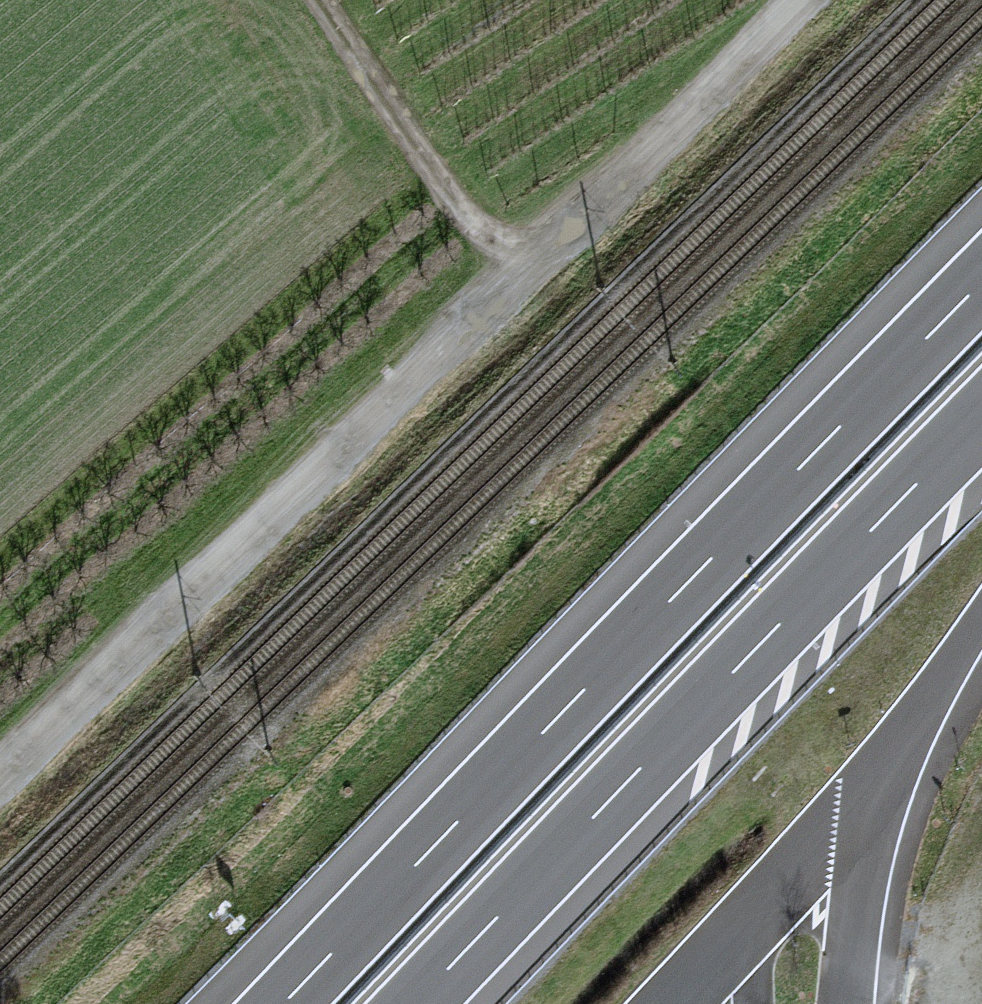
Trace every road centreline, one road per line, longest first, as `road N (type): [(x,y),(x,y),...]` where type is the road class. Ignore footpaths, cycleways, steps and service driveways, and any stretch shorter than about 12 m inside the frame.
road 1 (unclassified): [(0,784),(511,281),(767,0)]
road 2 (motorway): [(981,282),(283,1003)]
road 3 (motorway): [(418,1003),(981,421)]
road 4 (track): [(321,0),(511,281)]

